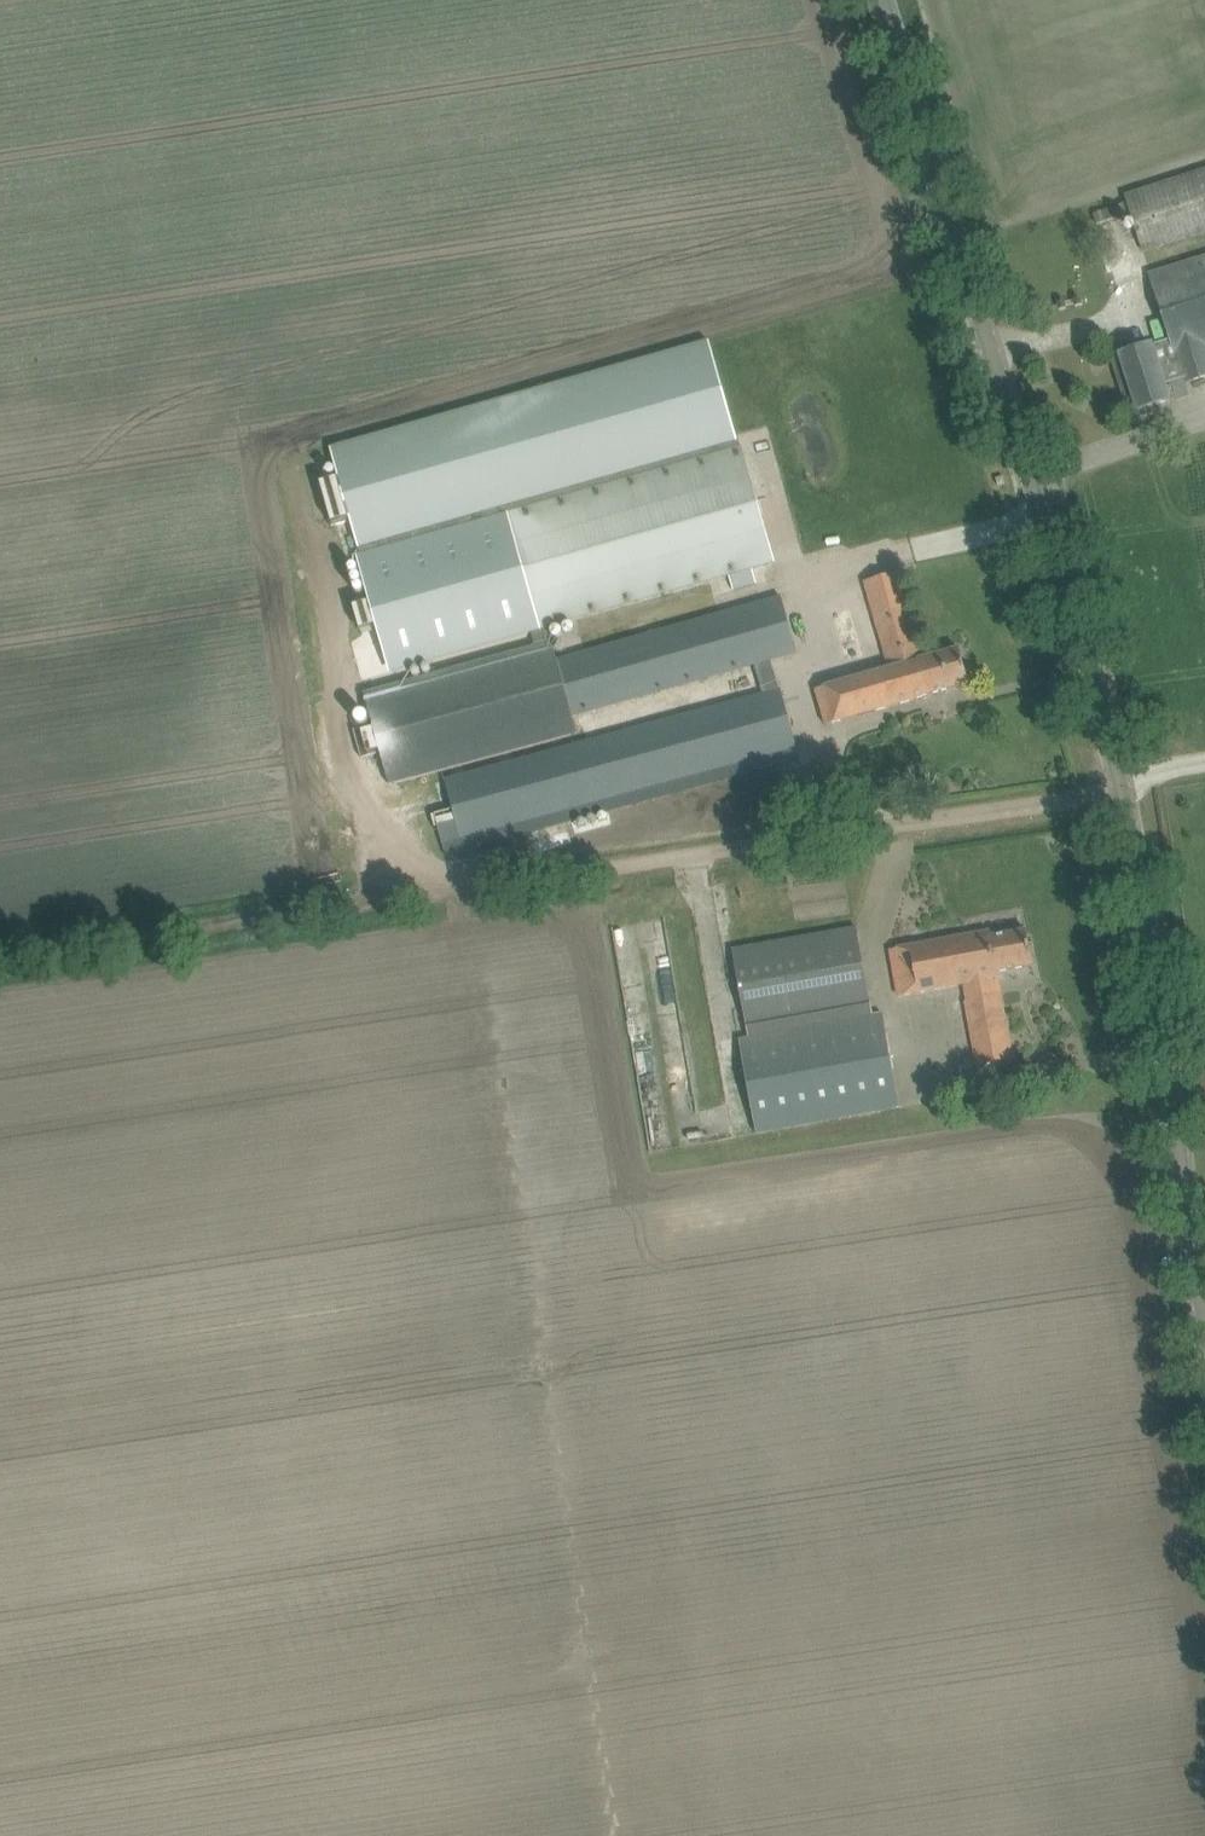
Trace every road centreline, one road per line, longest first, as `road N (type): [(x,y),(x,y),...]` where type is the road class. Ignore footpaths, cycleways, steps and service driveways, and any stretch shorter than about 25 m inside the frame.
road 1 (tertiary): [(1204,1299),(1126,794),(883,0)]
road 2 (track): [(1126,794),(0,958)]

